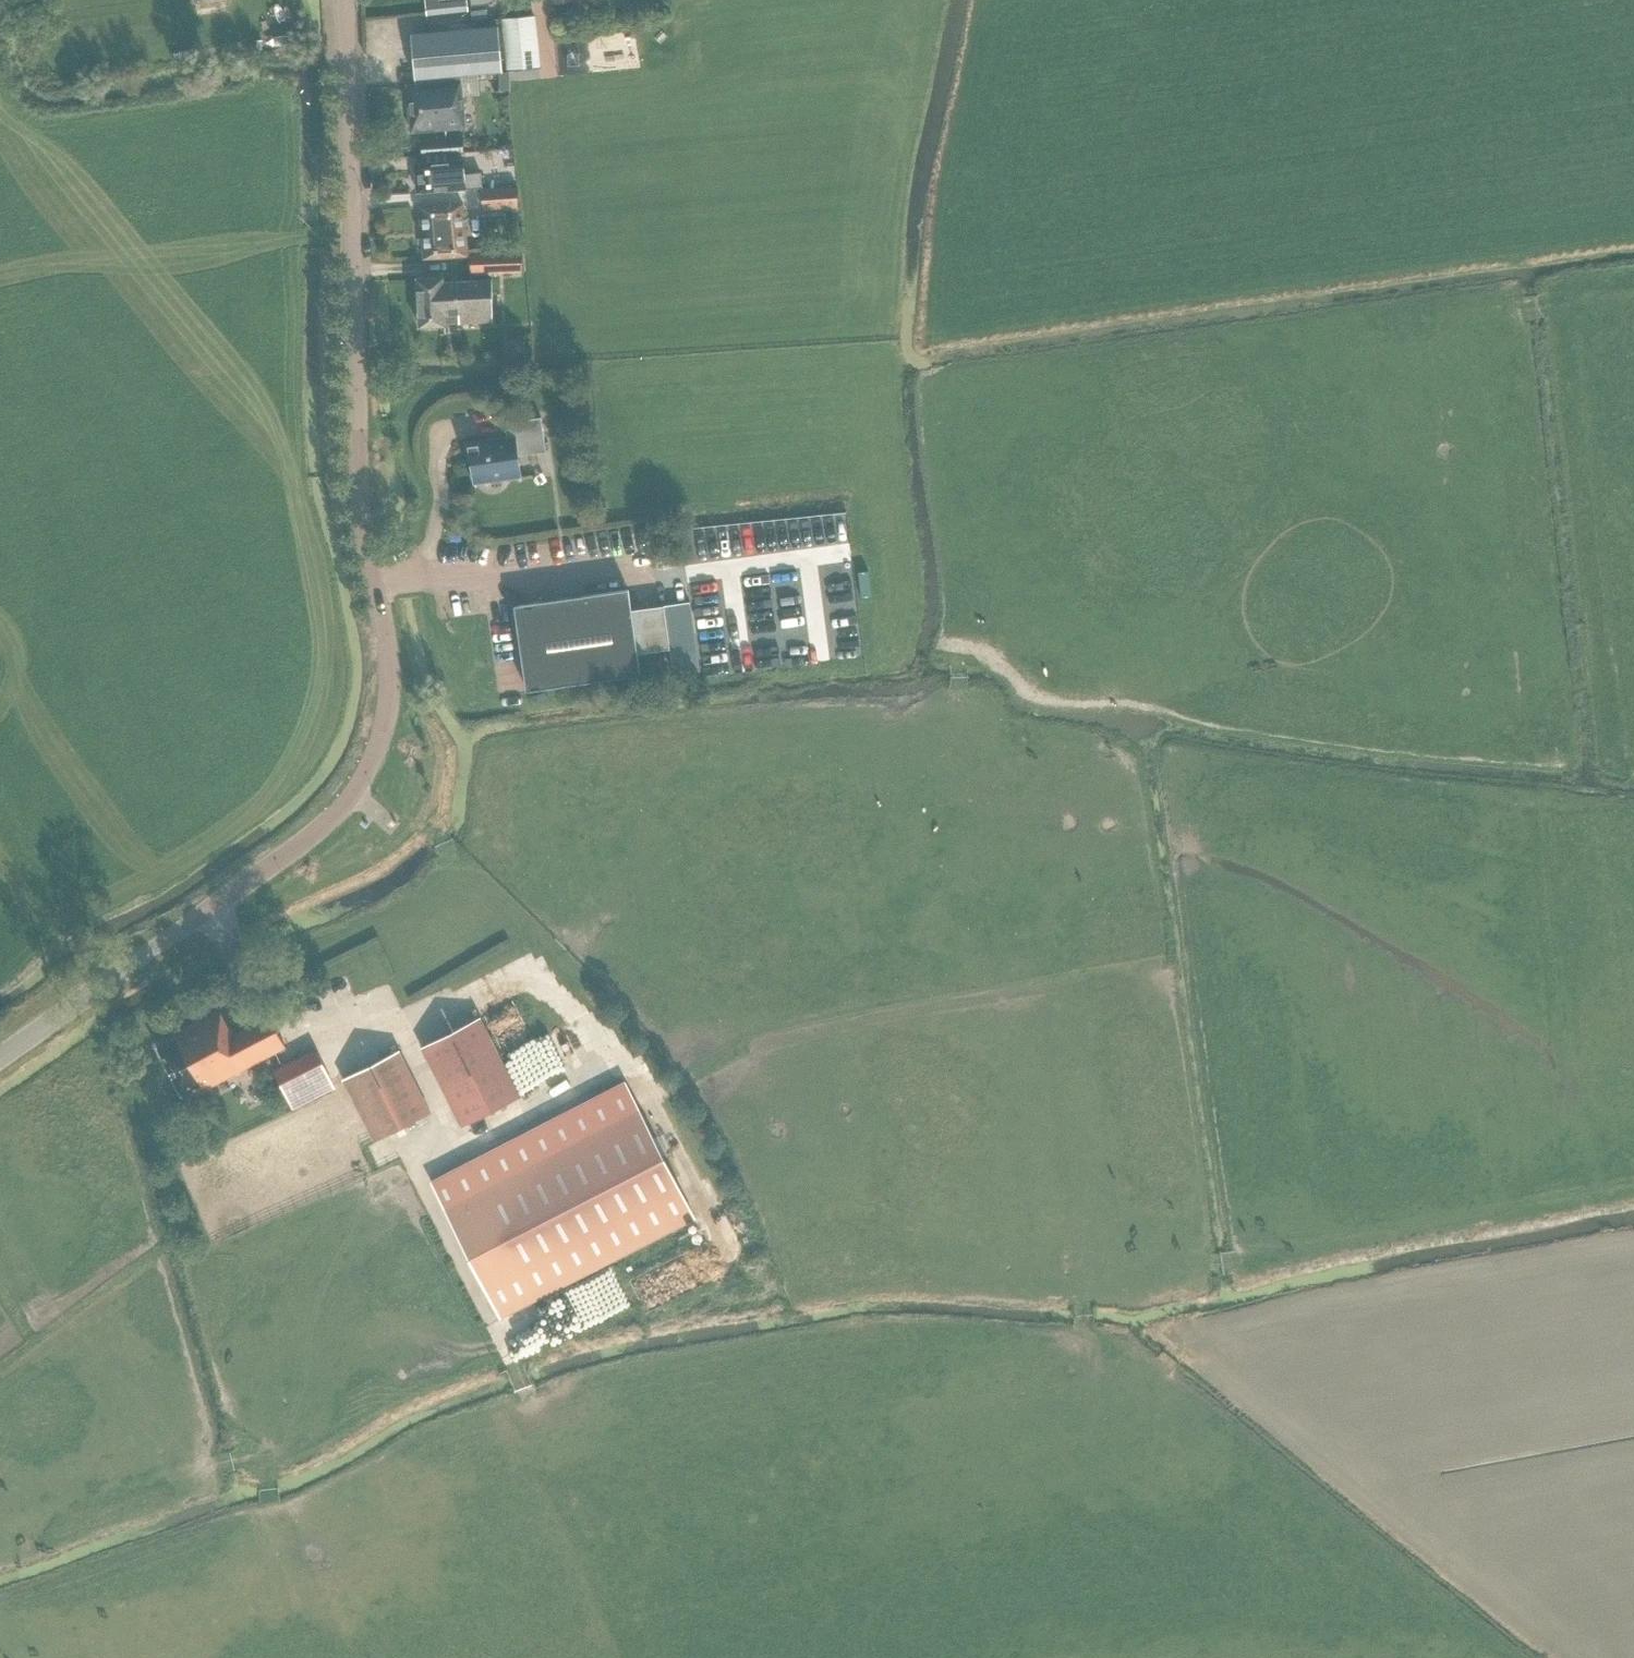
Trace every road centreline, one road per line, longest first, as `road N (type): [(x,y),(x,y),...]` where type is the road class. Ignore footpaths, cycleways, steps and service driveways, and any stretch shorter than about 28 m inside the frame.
road 1 (tertiary): [(0,1059),(353,803),(383,744),(392,683),(361,492),(342,0)]

